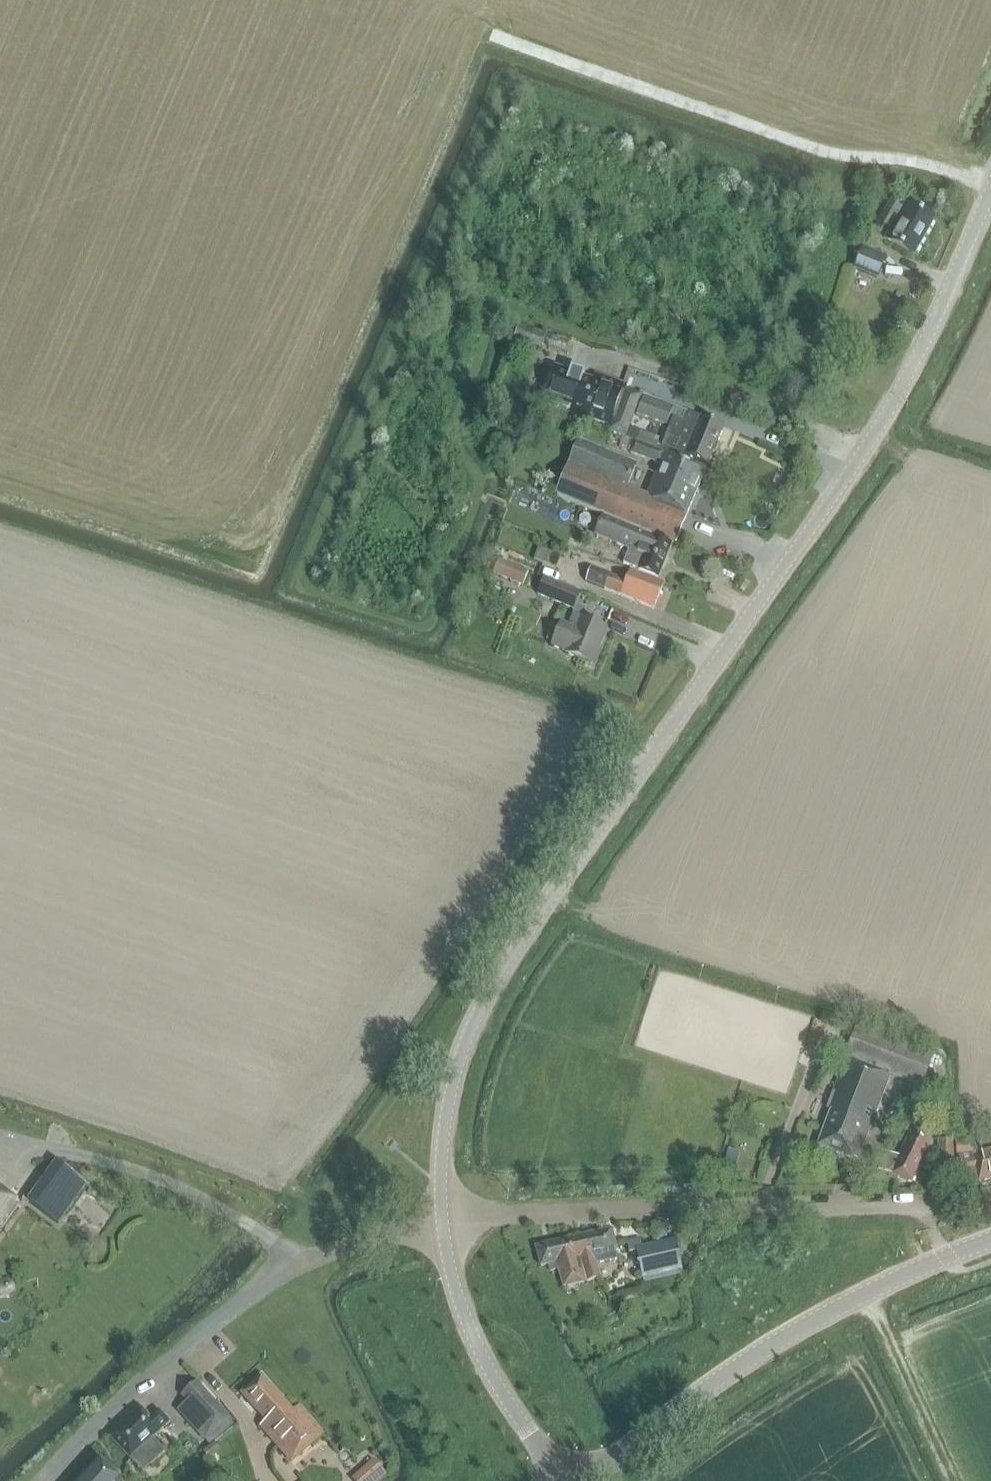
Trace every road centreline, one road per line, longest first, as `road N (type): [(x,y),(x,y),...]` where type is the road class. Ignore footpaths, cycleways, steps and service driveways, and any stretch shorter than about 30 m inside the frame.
road 1 (tertiary): [(440,1218),(447,1092),(488,994),(891,405),(990,189)]
road 2 (residential): [(440,1218),(929,1202)]
road 3 (residential): [(45,1480),(186,1343),(264,1284),(440,1218)]
road 4 (secondary): [(585,1480),(769,1346),(868,1291),(990,1240)]
road 5 (tertiary): [(561,1480),(474,1339),(440,1218)]
road 6 (track): [(950,1480),(868,1291)]

